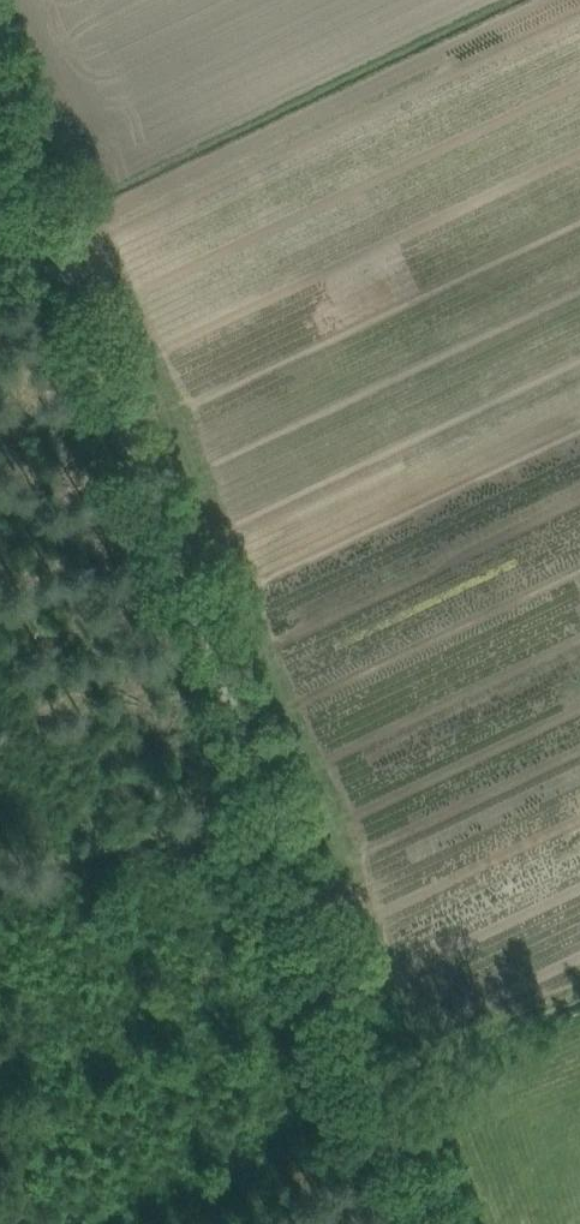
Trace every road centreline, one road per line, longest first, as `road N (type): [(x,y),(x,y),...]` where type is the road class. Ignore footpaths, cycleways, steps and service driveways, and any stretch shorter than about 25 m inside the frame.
road 1 (track): [(450,1223),(9,0)]

